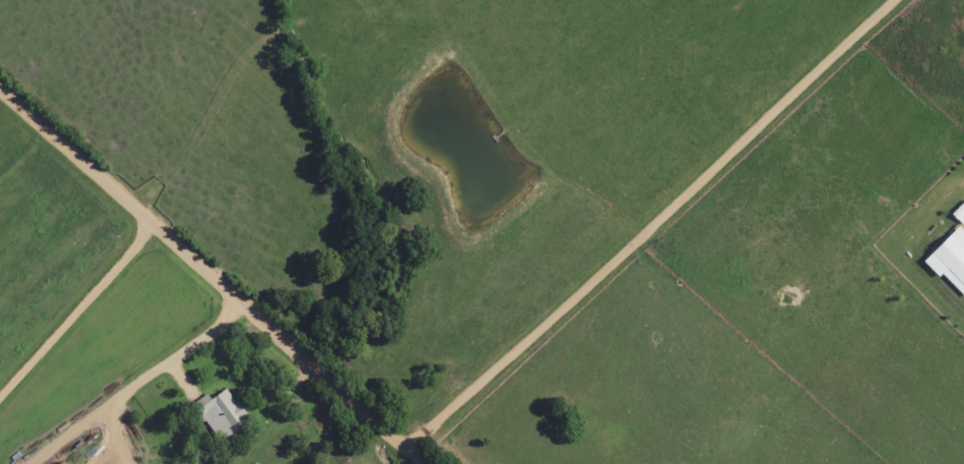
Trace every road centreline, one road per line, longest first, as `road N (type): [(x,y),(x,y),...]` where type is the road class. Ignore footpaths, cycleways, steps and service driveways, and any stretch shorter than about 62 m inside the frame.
road 1 (residential): [(422,463),(0,90)]
road 2 (residential): [(233,295),(38,463)]

